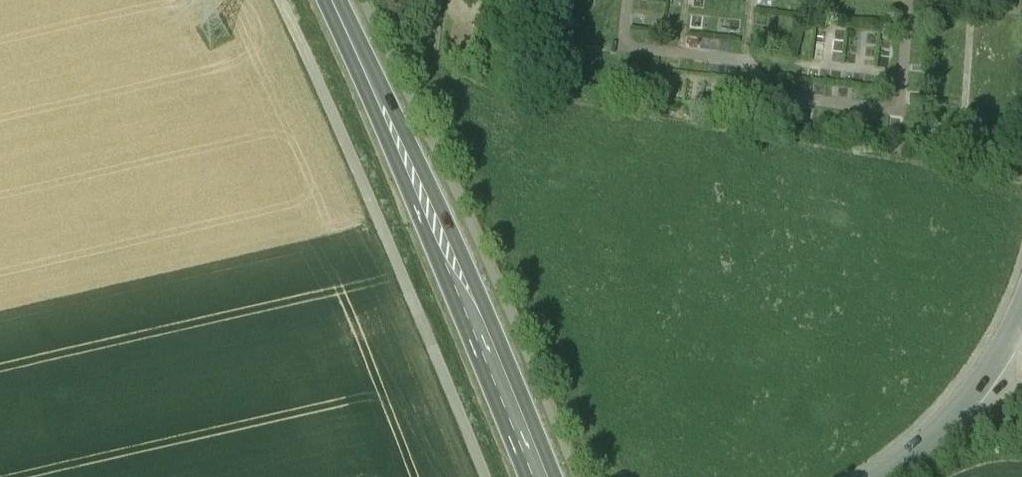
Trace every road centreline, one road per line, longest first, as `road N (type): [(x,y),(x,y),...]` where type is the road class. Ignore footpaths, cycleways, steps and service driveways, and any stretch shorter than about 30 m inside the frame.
road 1 (secondary): [(535,476),(432,219),(330,0)]
road 2 (track): [(483,476),(281,0)]
road 3 (residential): [(877,476),(974,405),(1021,320)]

